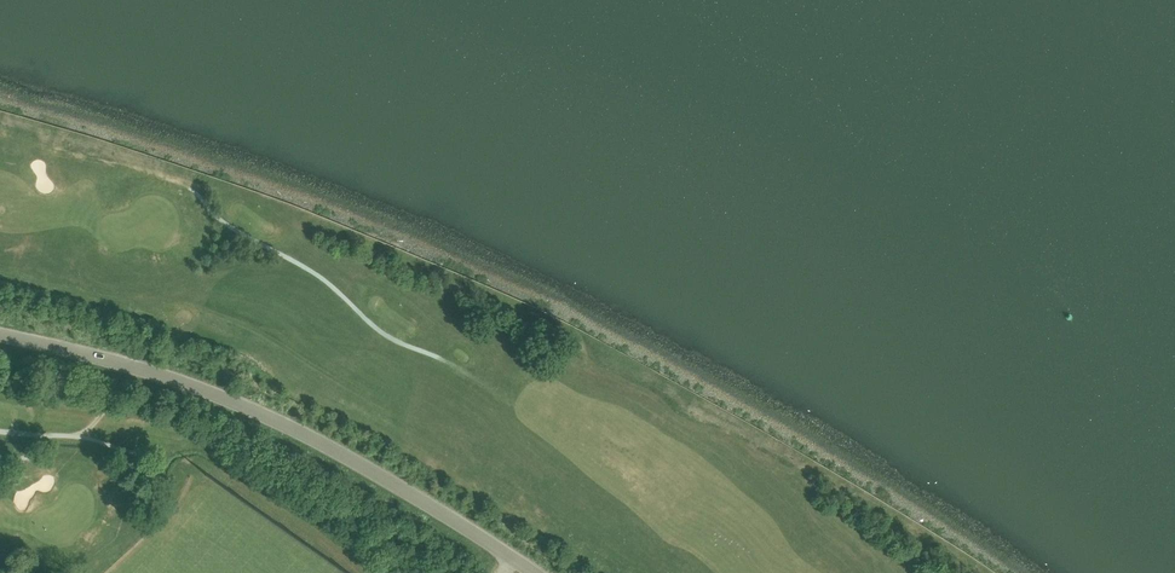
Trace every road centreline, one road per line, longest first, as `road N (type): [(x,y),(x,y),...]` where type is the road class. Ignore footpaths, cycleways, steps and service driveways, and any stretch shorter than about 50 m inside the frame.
road 1 (unclassified): [(528,572),(397,484),(261,414),(0,339)]

